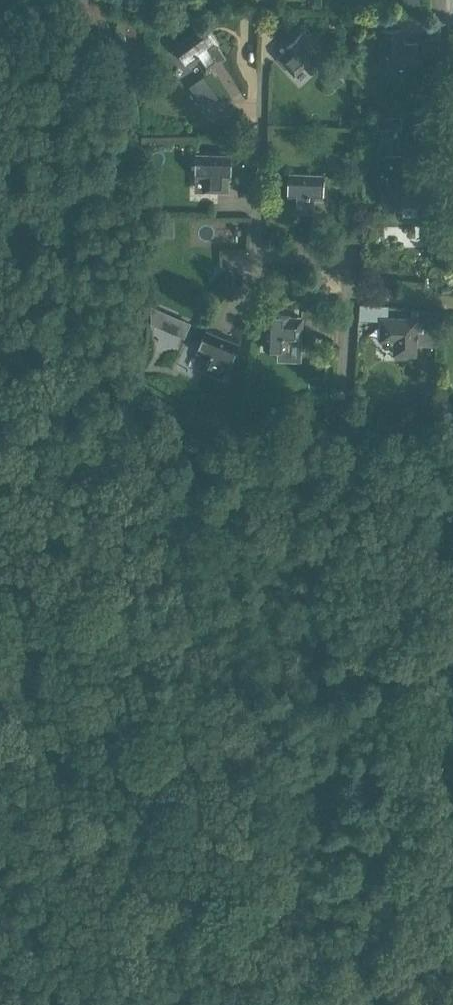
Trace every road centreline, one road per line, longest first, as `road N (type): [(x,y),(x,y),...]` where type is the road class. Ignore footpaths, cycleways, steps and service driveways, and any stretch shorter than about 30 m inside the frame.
road 1 (unclassified): [(452,420),(341,405),(348,294),(268,272),(248,19)]
road 2 (track): [(355,860),(381,804),(341,405)]
road 3 (track): [(284,1004),(355,860)]
road 4 (track): [(452,962),(355,860)]

